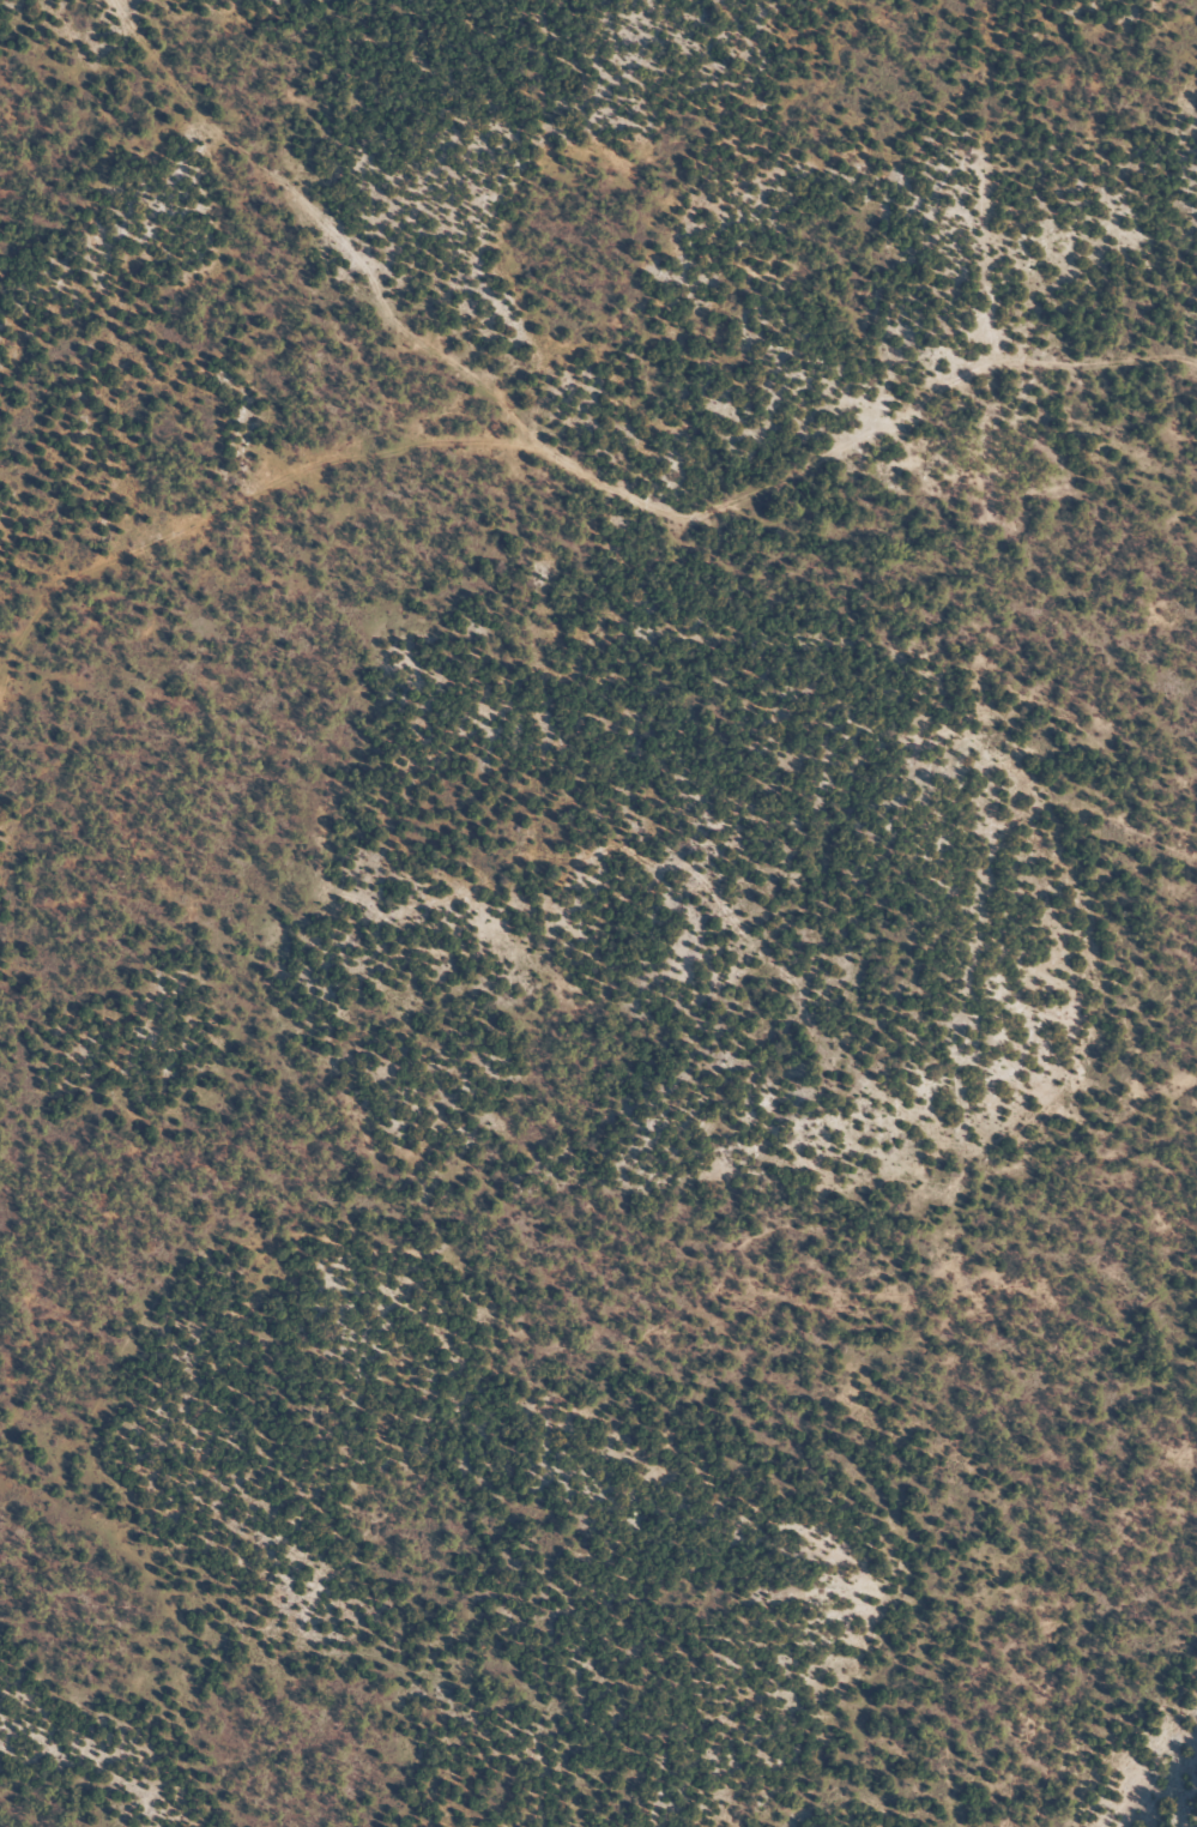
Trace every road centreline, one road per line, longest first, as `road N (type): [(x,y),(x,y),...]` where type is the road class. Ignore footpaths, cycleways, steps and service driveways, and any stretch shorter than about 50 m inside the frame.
road 1 (residential): [(1196,396),(1058,391),(791,495),(633,507),(498,476),(286,488),(195,531),(43,679),(0,739)]

